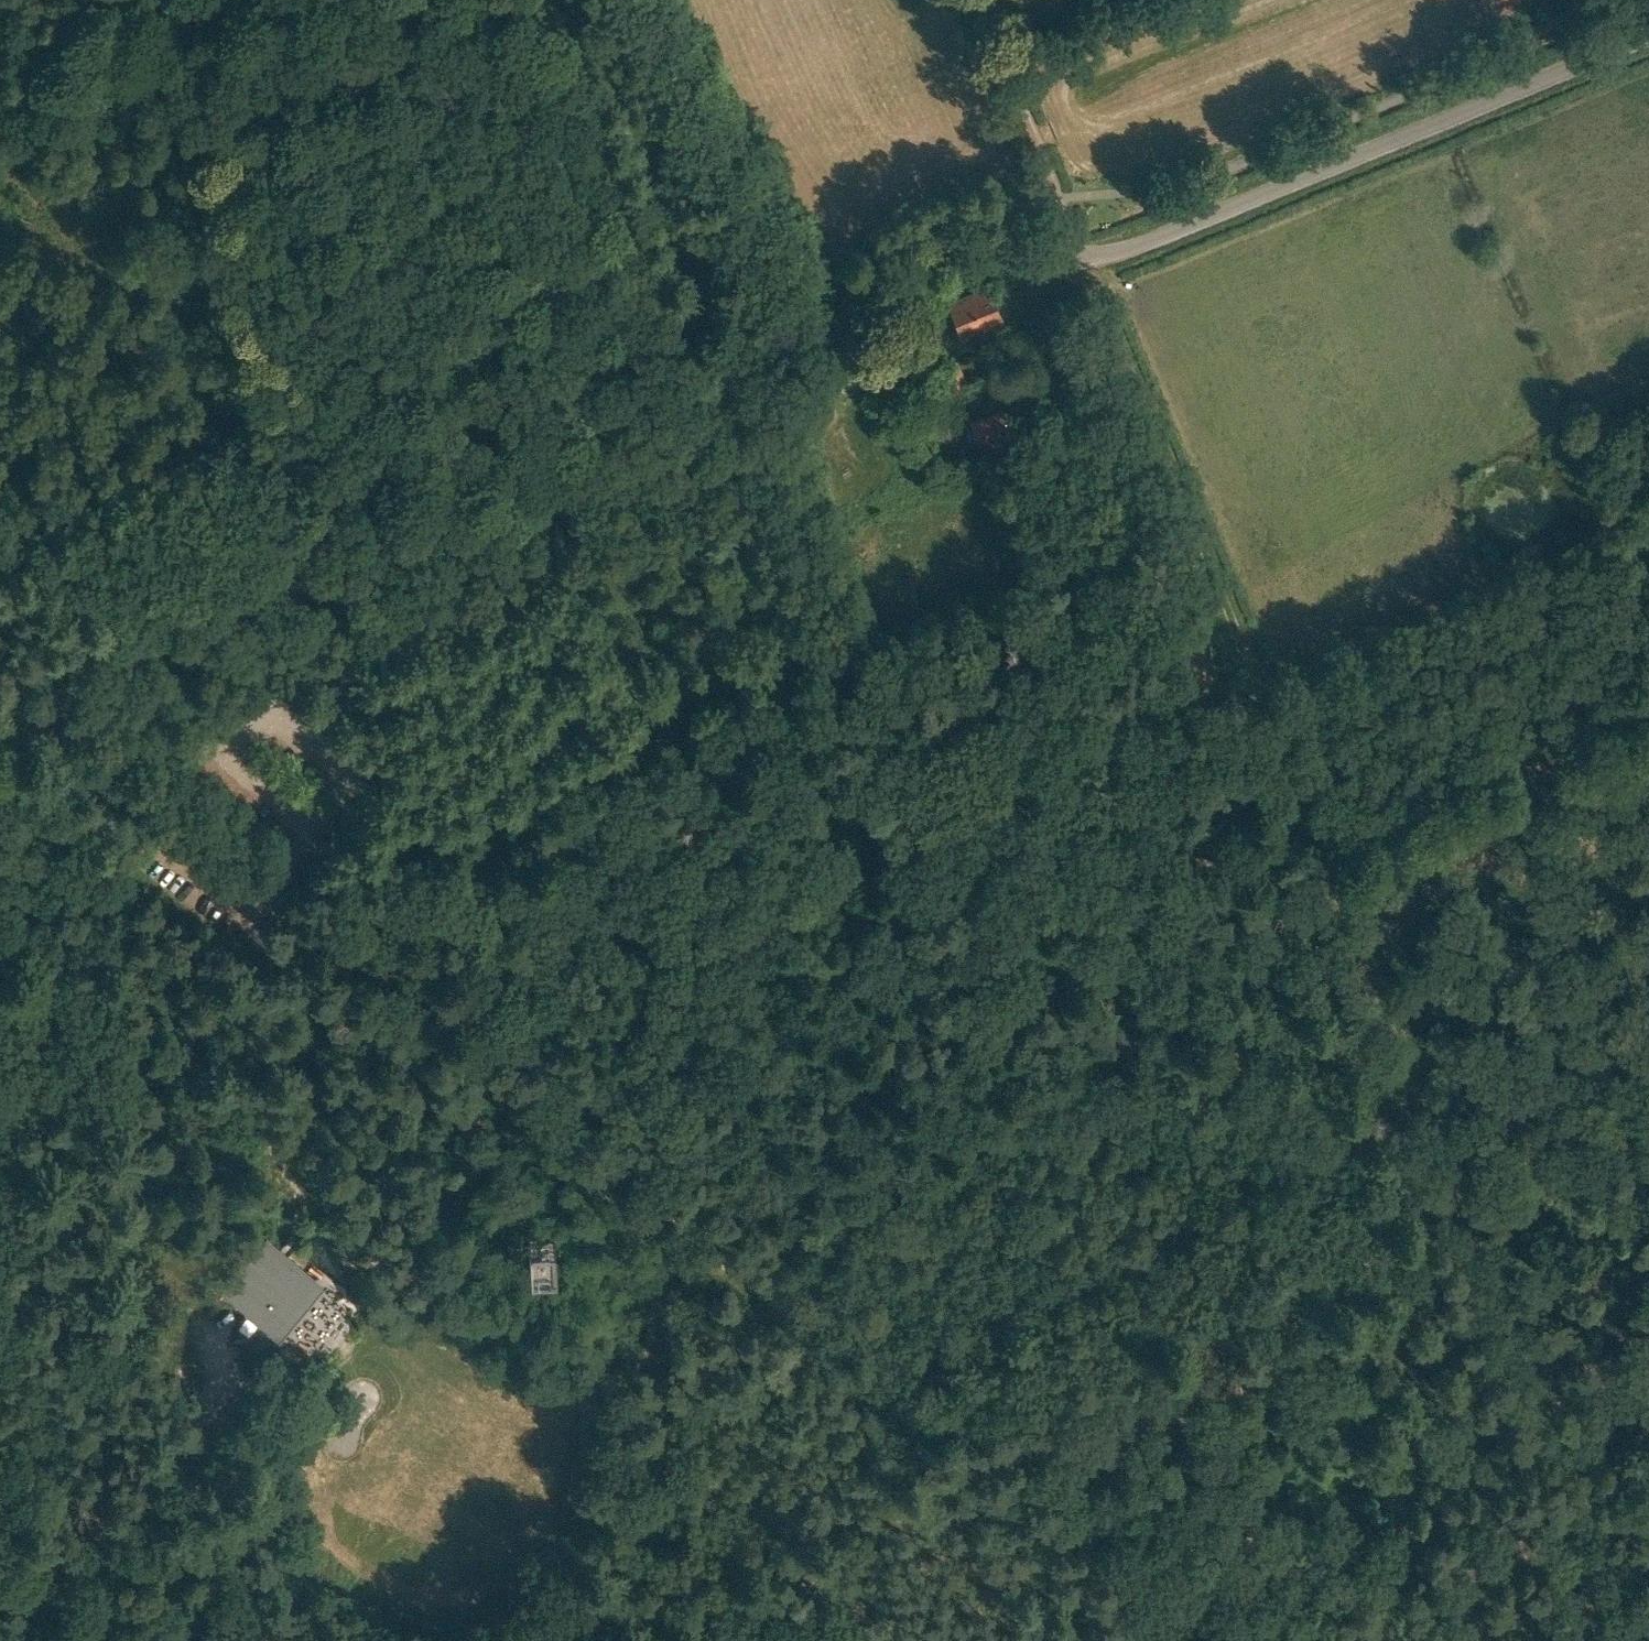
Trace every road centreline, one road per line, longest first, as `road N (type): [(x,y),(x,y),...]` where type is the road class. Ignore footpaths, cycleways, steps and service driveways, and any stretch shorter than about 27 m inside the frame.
road 1 (unclassified): [(0,712),(801,383),(917,256),(939,243),(975,237),(1074,257),(1133,246),(1648,35)]
road 2 (track): [(976,0),(1054,197)]

